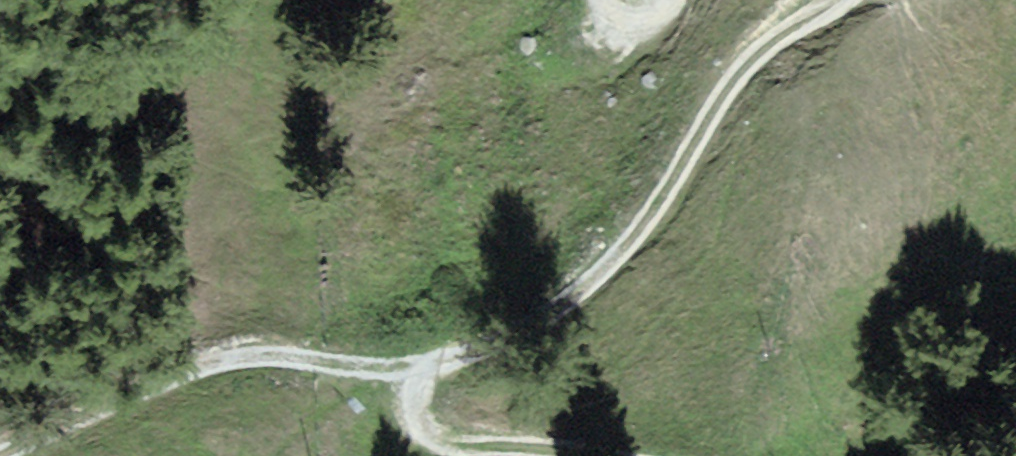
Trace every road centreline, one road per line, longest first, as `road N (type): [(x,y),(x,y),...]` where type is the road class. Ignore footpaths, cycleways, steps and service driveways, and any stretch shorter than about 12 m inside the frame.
road 1 (track): [(824,0),(738,81),(623,273),(441,364),(408,410),(423,435),(462,449),(540,455)]
road 2 (track): [(408,410),(315,370),(228,362),(57,415),(0,446)]

